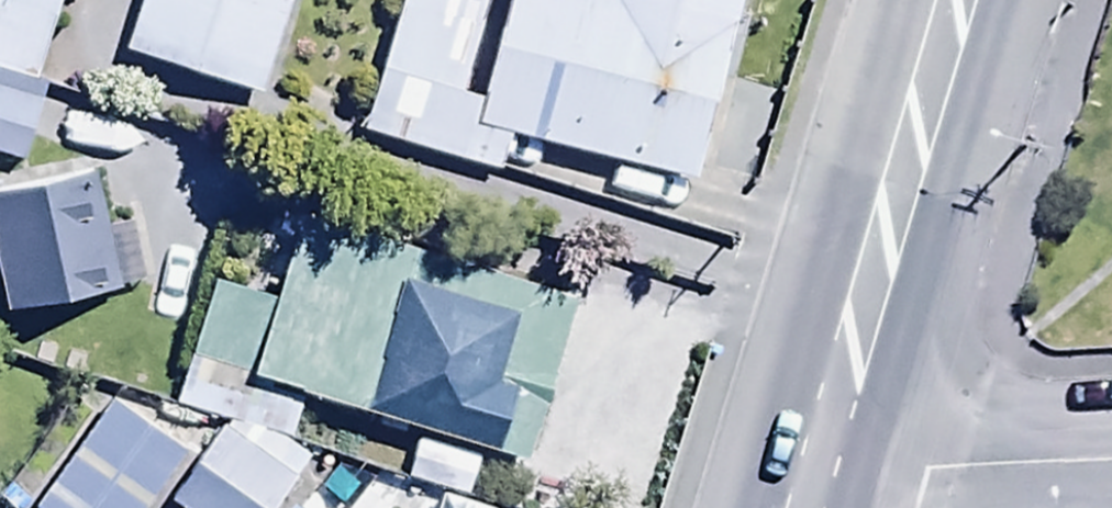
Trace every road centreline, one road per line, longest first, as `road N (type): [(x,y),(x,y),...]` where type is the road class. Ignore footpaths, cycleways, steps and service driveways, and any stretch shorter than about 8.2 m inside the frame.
road 1 (secondary): [(928,0),(775,468)]
road 2 (unclassified): [(775,468),(1111,452)]

